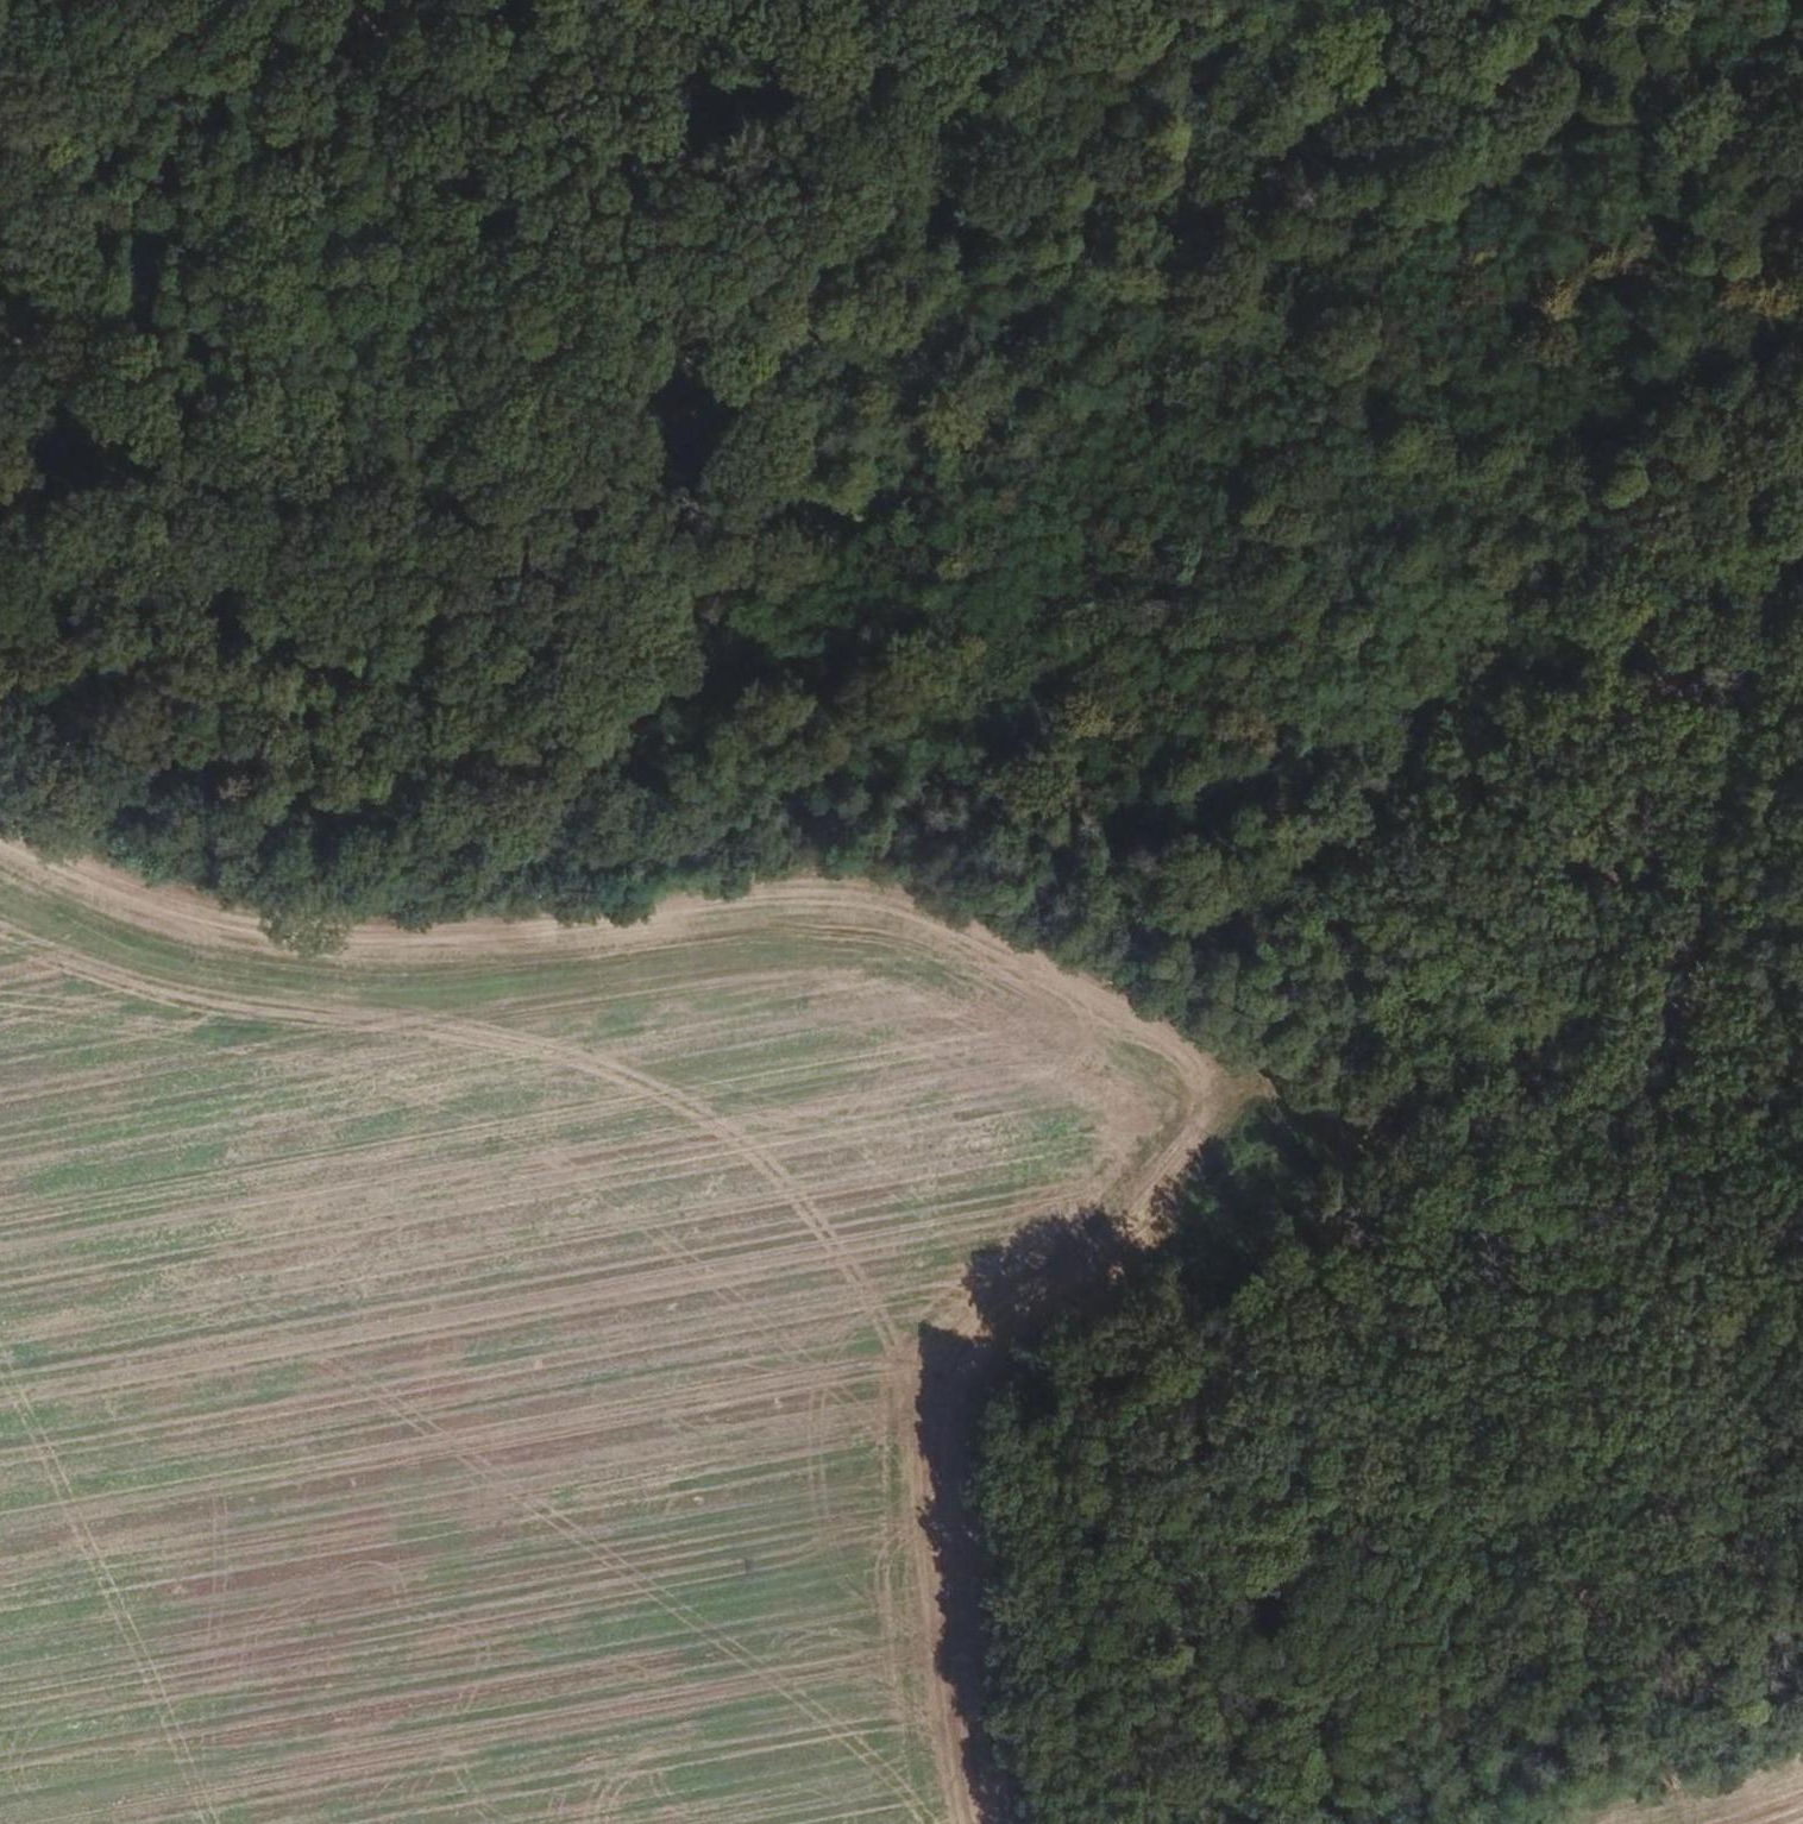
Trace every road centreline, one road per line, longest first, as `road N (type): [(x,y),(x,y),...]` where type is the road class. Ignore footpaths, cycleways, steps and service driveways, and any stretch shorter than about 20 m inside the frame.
road 1 (track): [(1802,466),(1741,629),(1686,873),(1482,1376),(1428,1664),(1420,1823)]

